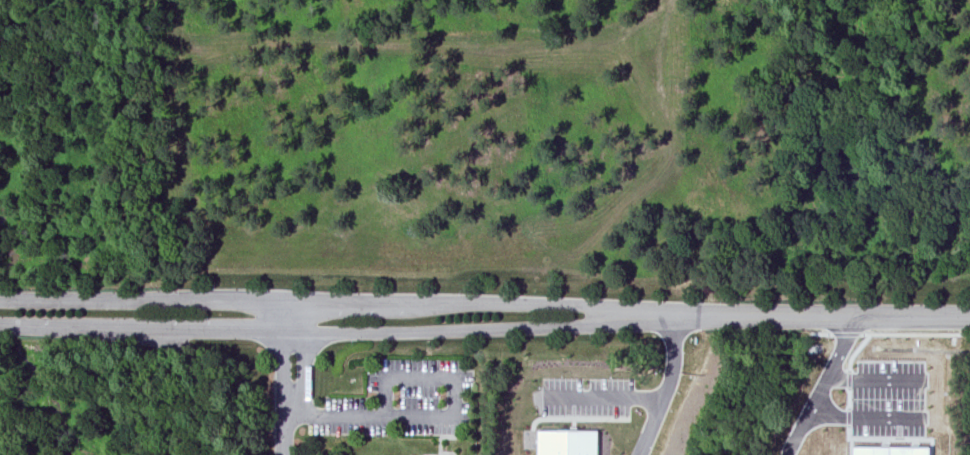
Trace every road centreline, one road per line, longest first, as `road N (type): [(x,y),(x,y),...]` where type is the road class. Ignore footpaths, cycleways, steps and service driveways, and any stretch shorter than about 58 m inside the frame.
road 1 (residential): [(0,324),(390,333),(595,326),(641,315)]
road 2 (residential): [(641,315),(0,301)]
road 3 (residential): [(969,321),(641,315)]

